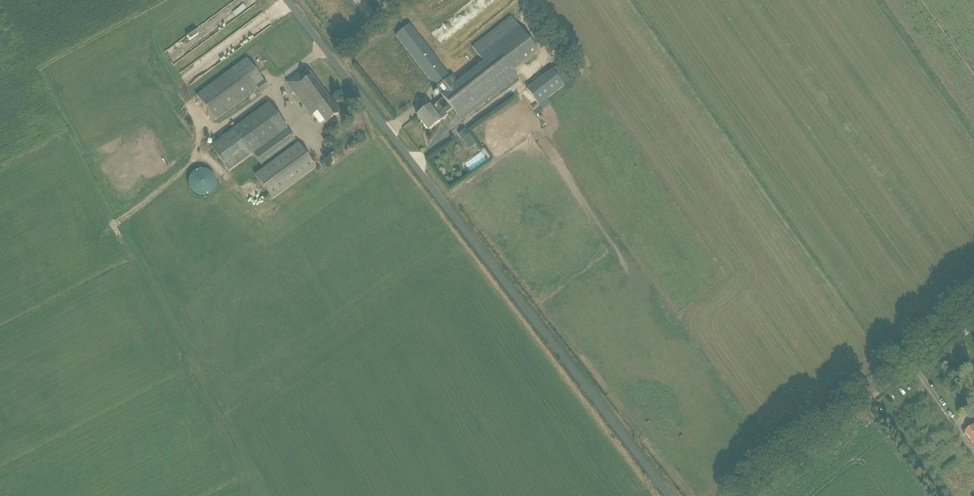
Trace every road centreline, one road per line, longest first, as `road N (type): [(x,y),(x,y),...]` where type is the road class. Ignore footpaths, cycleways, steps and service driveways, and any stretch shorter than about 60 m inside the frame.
road 1 (unclassified): [(666,495),(283,0)]
road 2 (unclassified): [(733,495),(973,311)]

